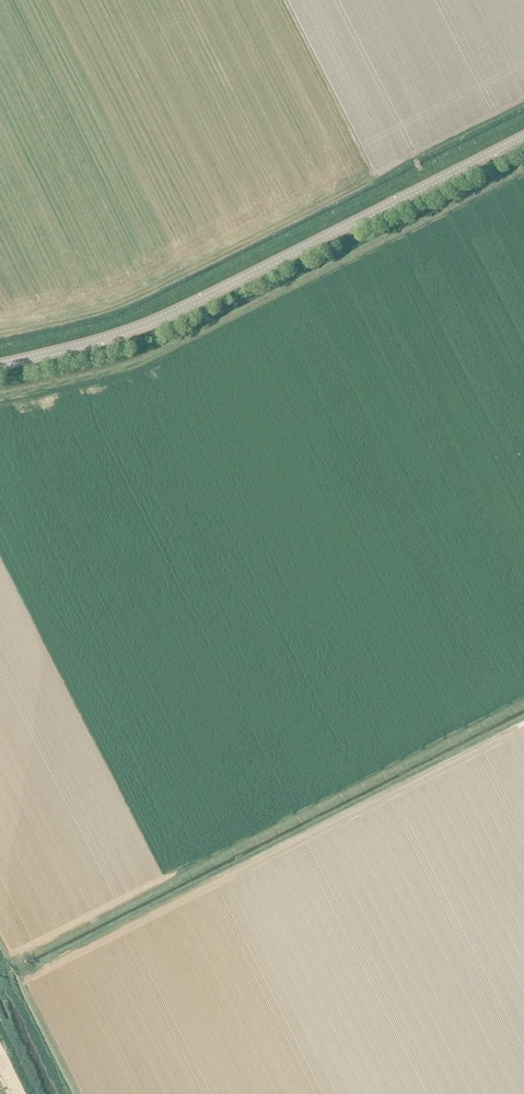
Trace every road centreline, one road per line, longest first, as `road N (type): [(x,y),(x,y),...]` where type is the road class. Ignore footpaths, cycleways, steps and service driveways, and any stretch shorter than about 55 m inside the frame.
road 1 (unclassified): [(0,363),(156,320),(523,136)]

